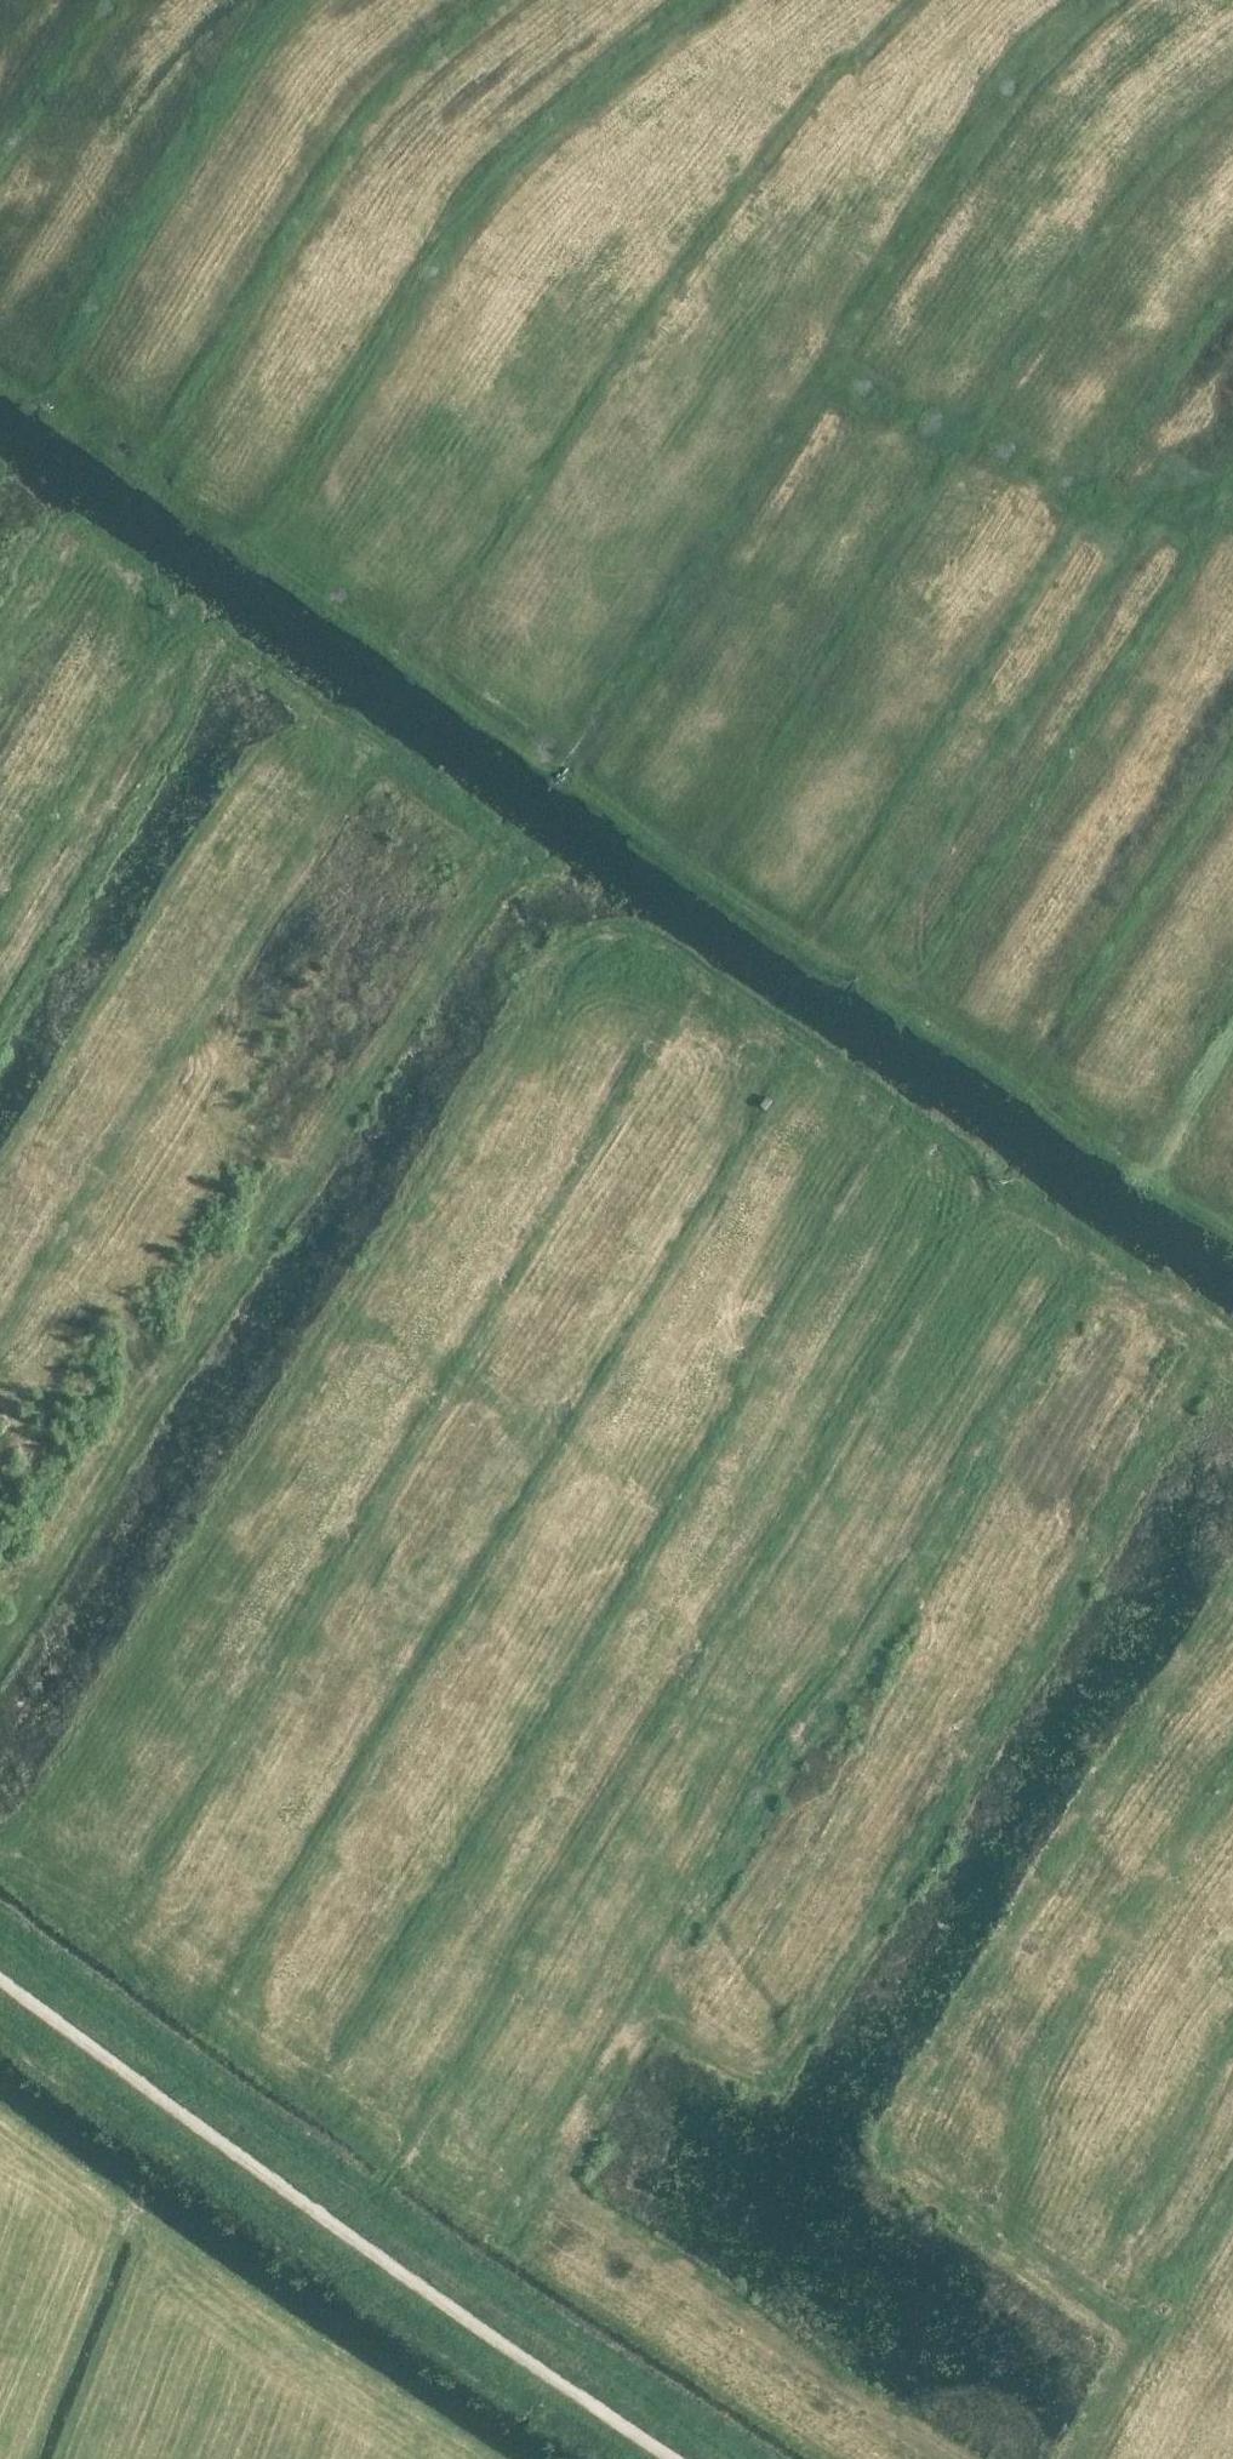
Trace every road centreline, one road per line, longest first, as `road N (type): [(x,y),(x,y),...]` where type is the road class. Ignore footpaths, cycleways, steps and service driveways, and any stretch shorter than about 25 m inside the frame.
road 1 (track): [(0,1977),(679,2458)]
road 2 (track): [(0,1934),(371,2211)]

